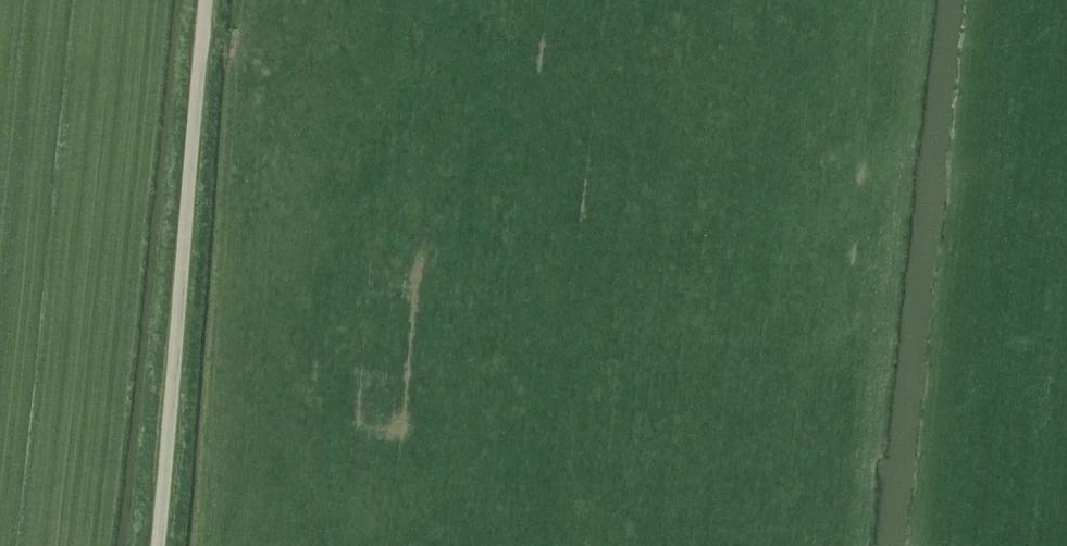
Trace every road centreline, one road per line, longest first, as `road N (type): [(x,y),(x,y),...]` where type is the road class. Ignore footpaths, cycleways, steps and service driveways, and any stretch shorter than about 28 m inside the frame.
road 1 (unclassified): [(156,545),(207,0)]

